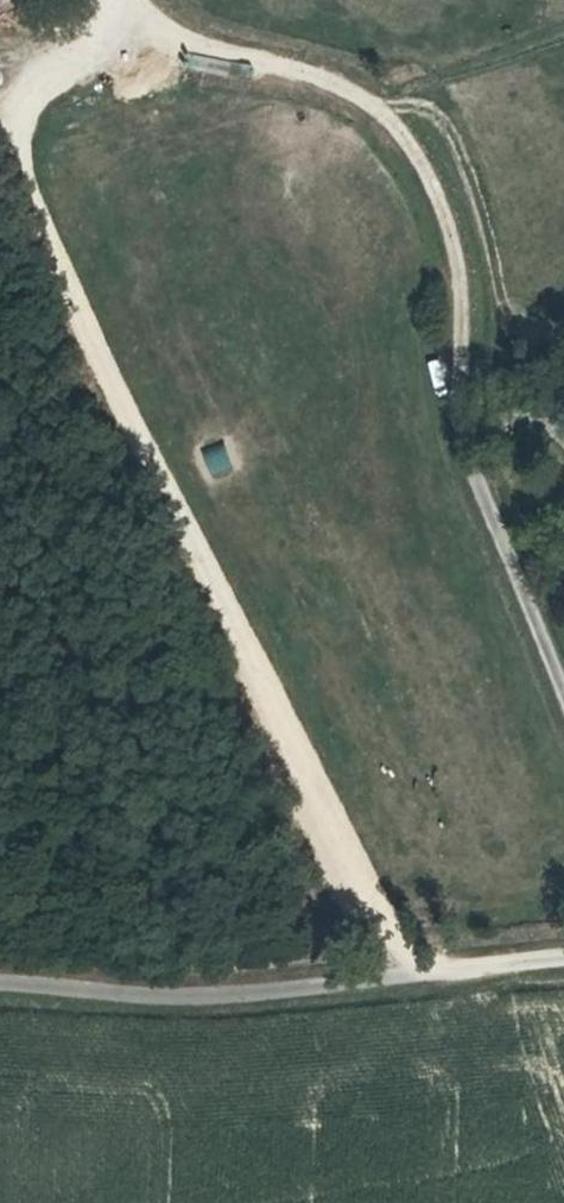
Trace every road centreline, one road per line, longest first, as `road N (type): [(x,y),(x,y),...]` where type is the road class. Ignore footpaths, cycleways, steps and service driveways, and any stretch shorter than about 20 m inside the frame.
road 1 (track): [(225,59),(68,101),(49,129),(399,978)]
road 2 (track): [(150,0),(225,59),(357,110),(430,199),(472,301),(454,404),(563,735)]
road 3 (unknown): [(0,988),(188,1000),(563,963)]

